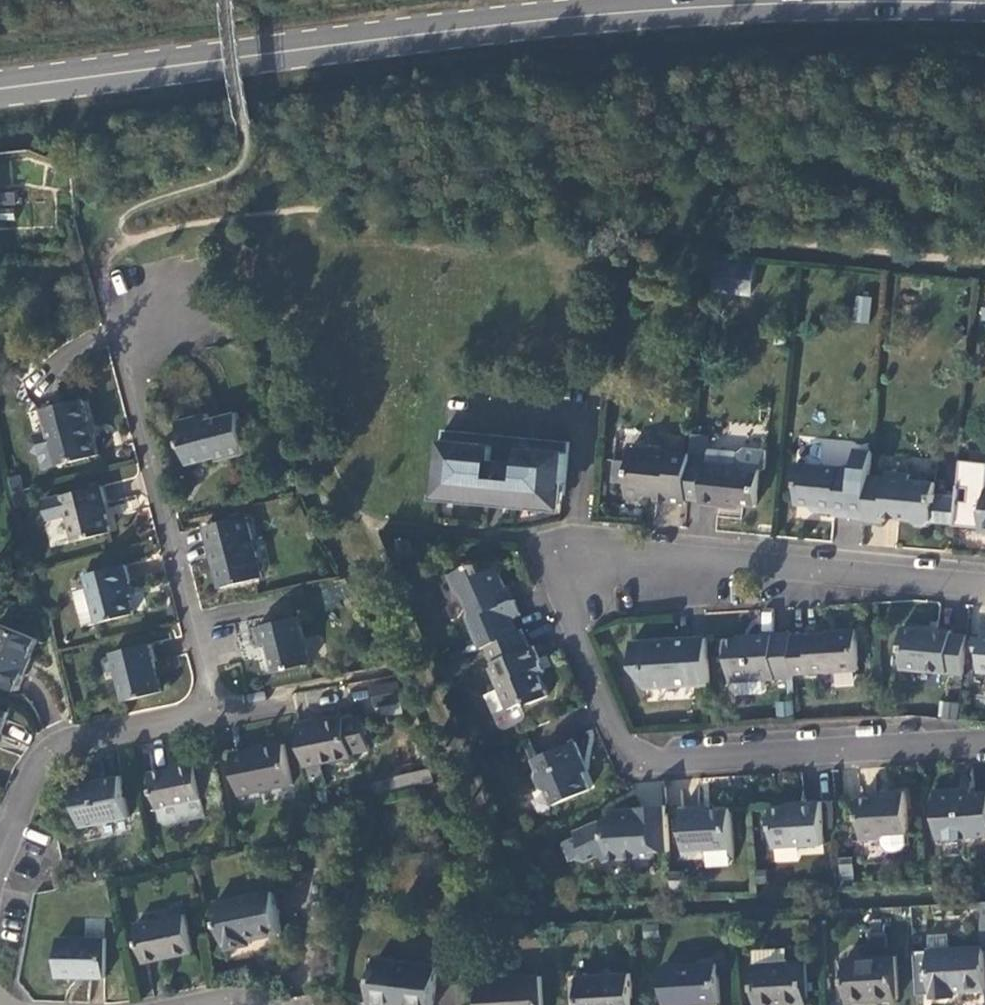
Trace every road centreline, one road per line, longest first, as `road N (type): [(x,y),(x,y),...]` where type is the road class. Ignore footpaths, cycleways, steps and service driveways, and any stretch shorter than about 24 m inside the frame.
road 1 (residential): [(984,588),(706,558),(580,560),(557,598),(619,761),(920,743),(984,747)]
road 2 (secondary): [(984,4),(630,9),(0,89)]
road 3 (residential): [(0,852),(35,753),(217,711),(114,320),(190,301)]

